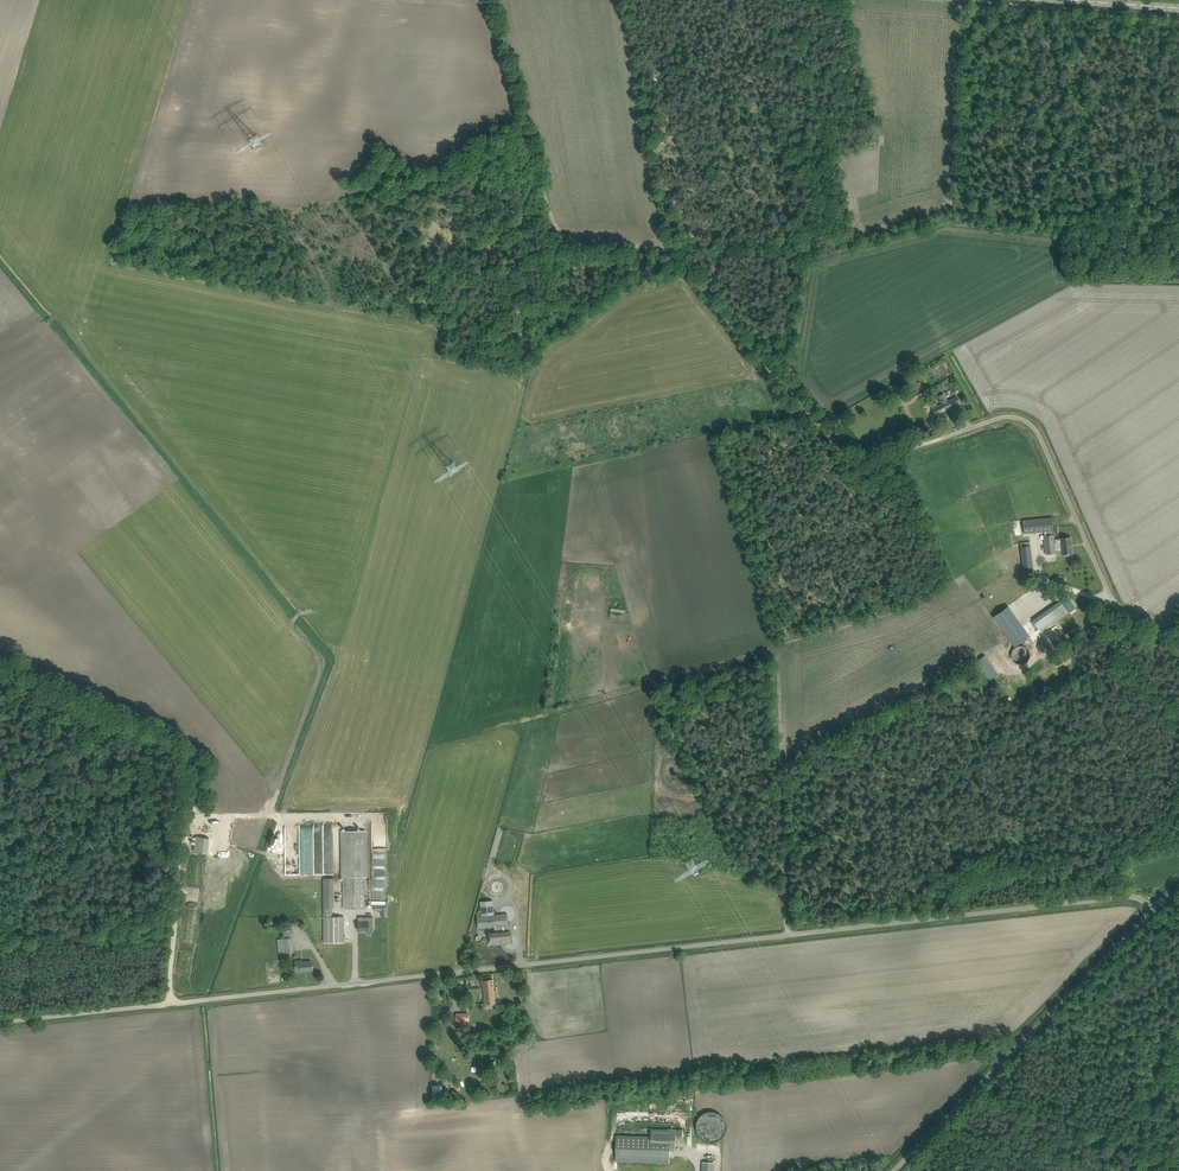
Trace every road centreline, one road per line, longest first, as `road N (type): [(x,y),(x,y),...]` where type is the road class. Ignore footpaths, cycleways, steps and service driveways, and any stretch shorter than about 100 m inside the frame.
road 1 (unclassified): [(0,1023),(1115,897),(1153,907)]
road 2 (track): [(571,708),(774,659),(789,936)]
road 3 (track): [(563,240),(521,273),(426,283),(369,309),(122,257)]
road 4 (track): [(729,249),(818,250),(961,208),(1178,233)]
road 5 (track): [(674,251),(851,467),(869,470),(941,439)]
road 6 (unclassified): [(1178,650),(1113,600),(1027,420),(998,419),(941,439)]
road 7 (unclassified): [(895,1170),(1153,907)]
road 8 (track): [(491,0),(558,239),(674,251)]
road 9 (track): [(518,113),(428,179),(300,211),(294,226),(337,306)]
road 10 (track): [(0,660),(189,743),(181,827)]
road 11 (track): [(181,827),(0,796)]
road 12 (track): [(170,1004),(181,827)]
road 13 (track): [(378,817),(207,817)]
road 14 (track): [(563,240),(549,296),(520,350),(523,375)]
road 15 (track): [(900,453),(949,582)]

